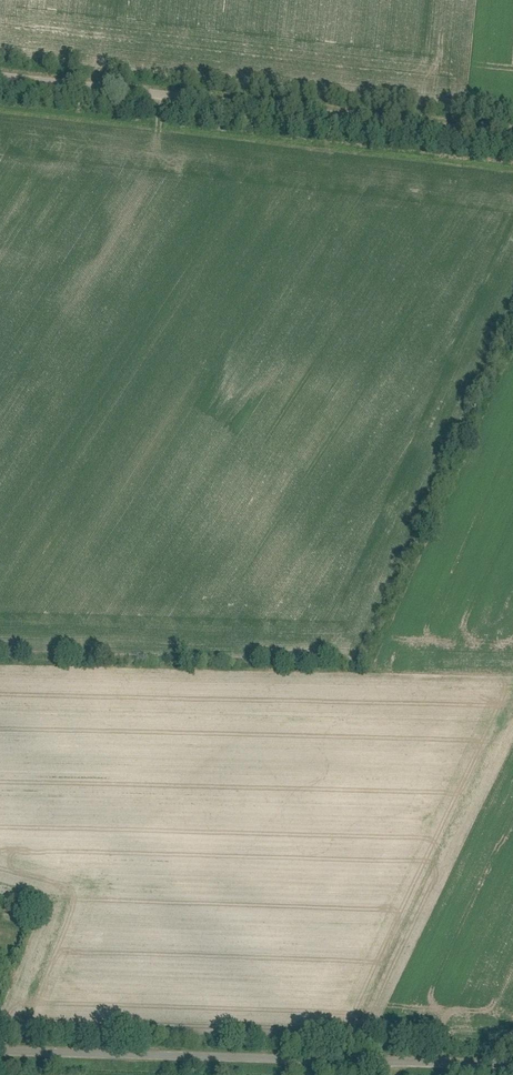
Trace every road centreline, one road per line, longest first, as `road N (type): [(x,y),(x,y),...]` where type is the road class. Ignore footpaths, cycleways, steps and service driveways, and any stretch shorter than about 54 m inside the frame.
road 1 (residential): [(0,82),(512,139)]
road 2 (residential): [(512,1068),(0,1053)]

